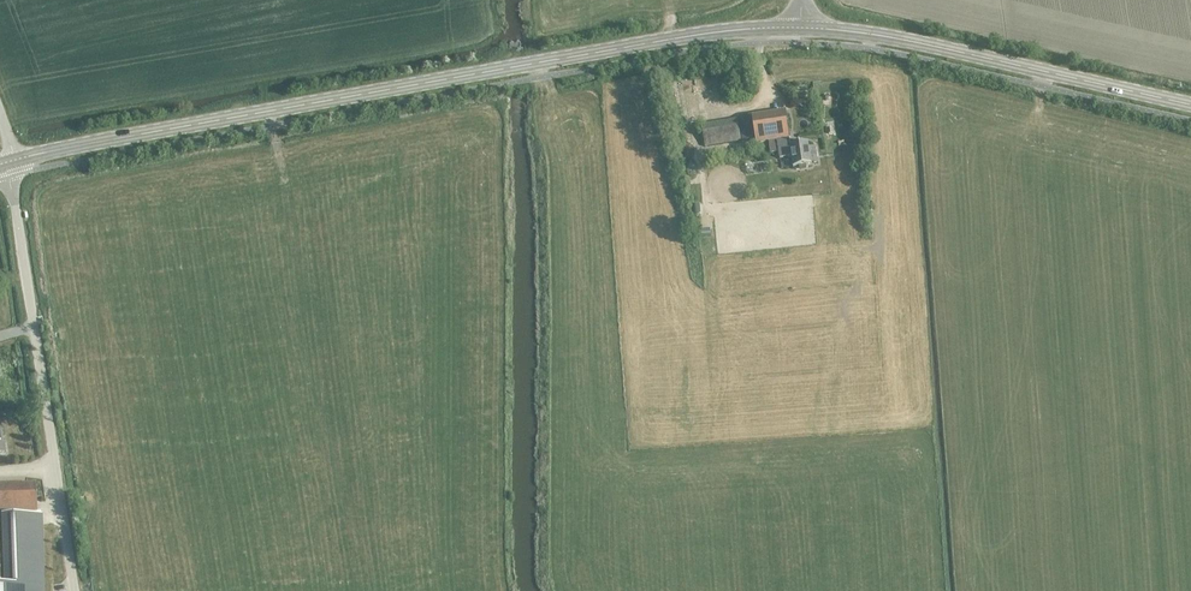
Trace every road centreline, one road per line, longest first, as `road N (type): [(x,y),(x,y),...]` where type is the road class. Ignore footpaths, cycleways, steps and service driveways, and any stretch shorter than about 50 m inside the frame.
road 1 (secondary): [(14,160),(692,35),(799,27)]
road 2 (unclassified): [(74,590),(9,177),(14,160)]
road 3 (secondary): [(799,27),(914,42),(1190,105)]

